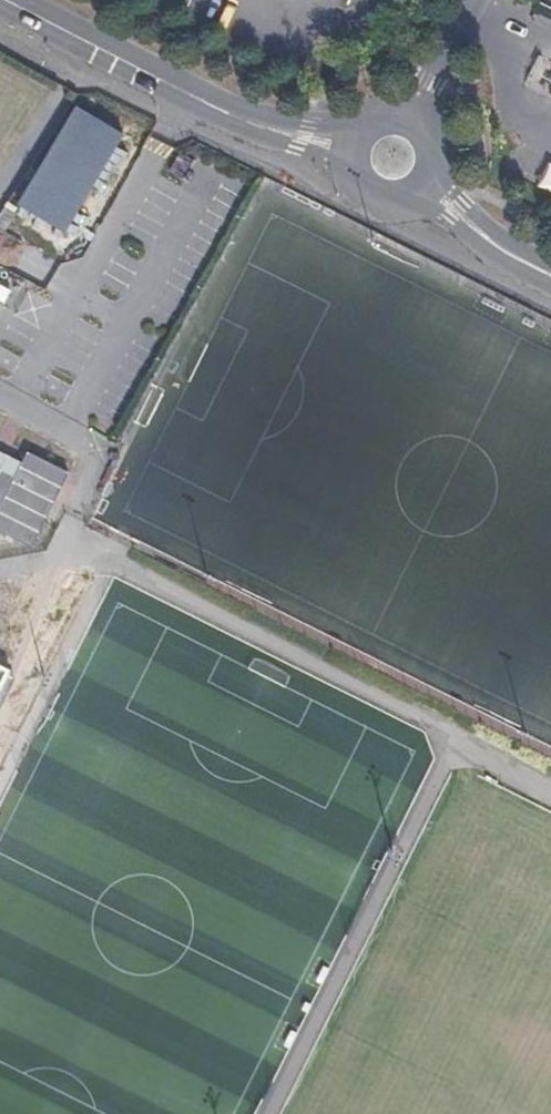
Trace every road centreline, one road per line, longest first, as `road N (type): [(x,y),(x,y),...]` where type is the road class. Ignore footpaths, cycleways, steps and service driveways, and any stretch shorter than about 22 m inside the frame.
road 1 (tertiary): [(4,0),(214,108),(352,152)]
road 2 (tertiary): [(427,180),(487,239),(550,277)]
road 3 (residential): [(473,0),(410,122)]

